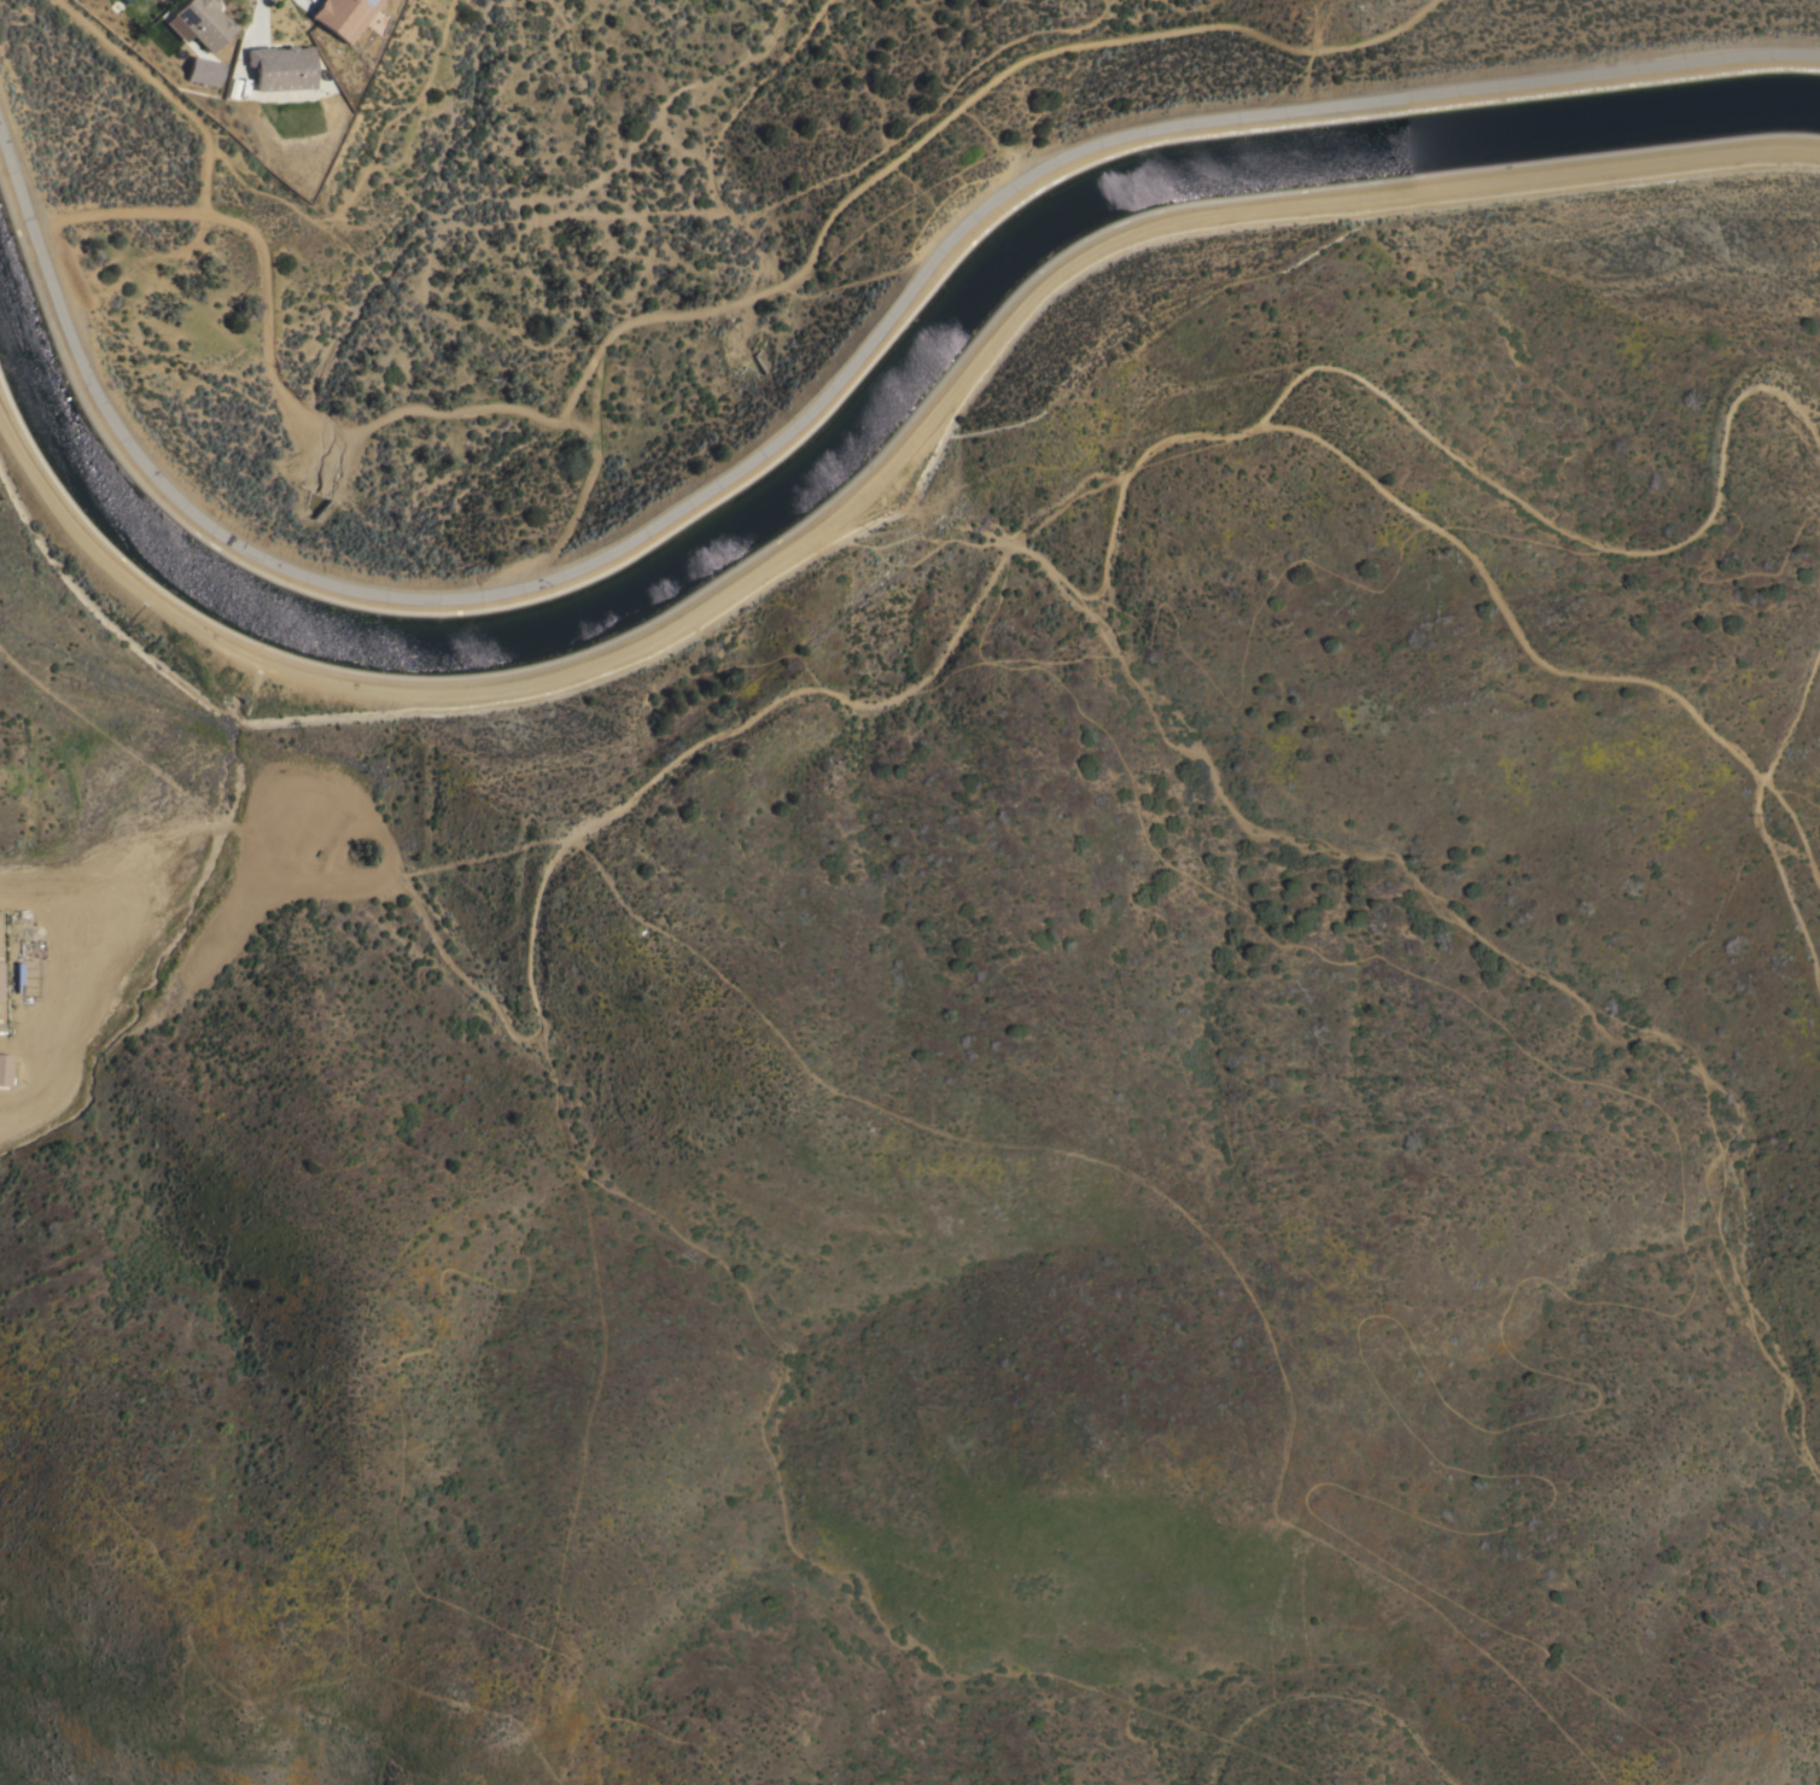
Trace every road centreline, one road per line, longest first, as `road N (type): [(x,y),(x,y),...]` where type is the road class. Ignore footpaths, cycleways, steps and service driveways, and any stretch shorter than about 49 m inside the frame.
road 1 (track): [(0,421),(51,507),(111,570),(174,617),(278,669),(389,696),(483,696),(612,664),(801,543),(887,466),(988,349),(1081,262),(1149,232),(1819,152)]

